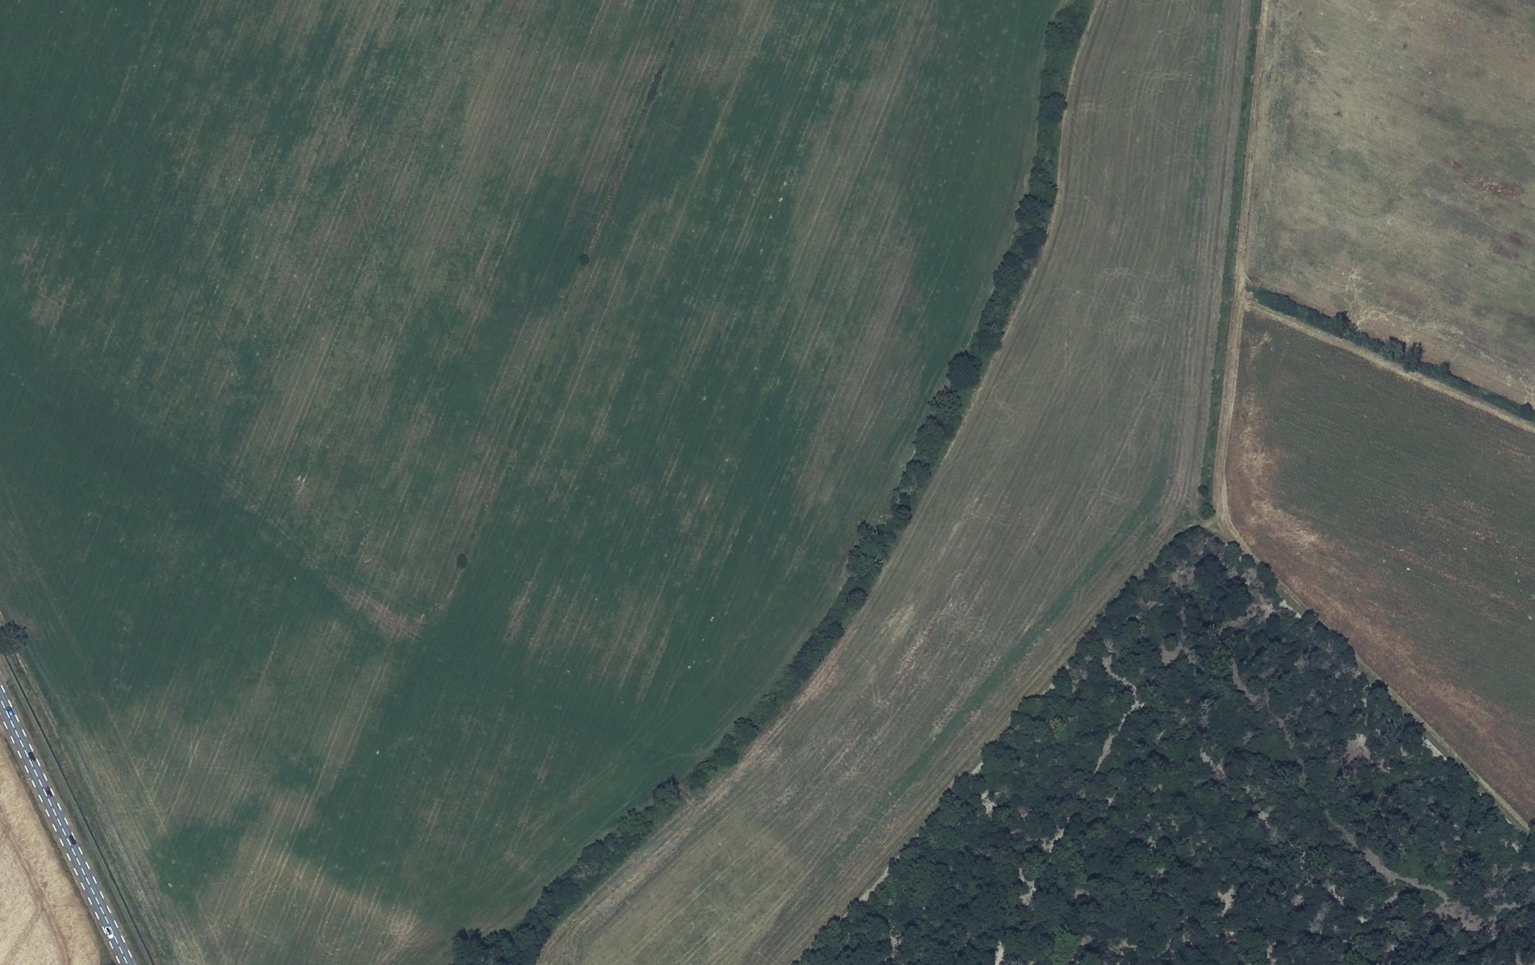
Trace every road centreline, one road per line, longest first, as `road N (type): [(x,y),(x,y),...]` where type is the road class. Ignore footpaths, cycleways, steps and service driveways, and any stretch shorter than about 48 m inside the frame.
road 1 (track): [(793,964),(988,758),(1179,525),(1213,521)]
road 2 (track): [(1534,834),(1213,521)]
road 3 (secondary): [(0,698),(128,964)]

